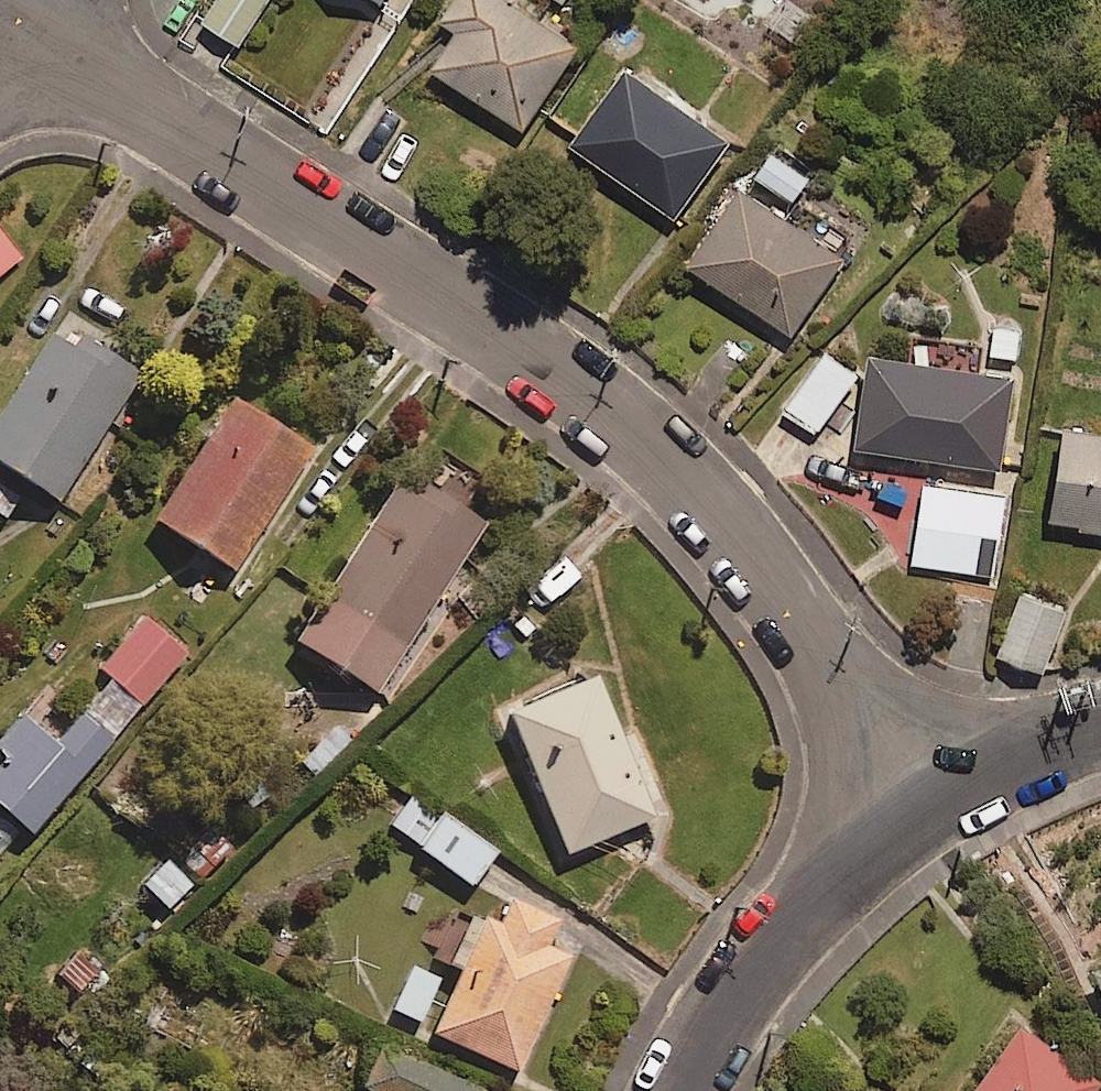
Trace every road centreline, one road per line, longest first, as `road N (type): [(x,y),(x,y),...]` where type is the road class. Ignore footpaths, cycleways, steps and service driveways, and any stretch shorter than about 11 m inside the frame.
road 1 (residential): [(0,19),(594,408),(794,639),(894,786)]
road 2 (residential): [(894,786),(743,929),(644,1090)]
road 3 (residential): [(1100,698),(894,786)]

